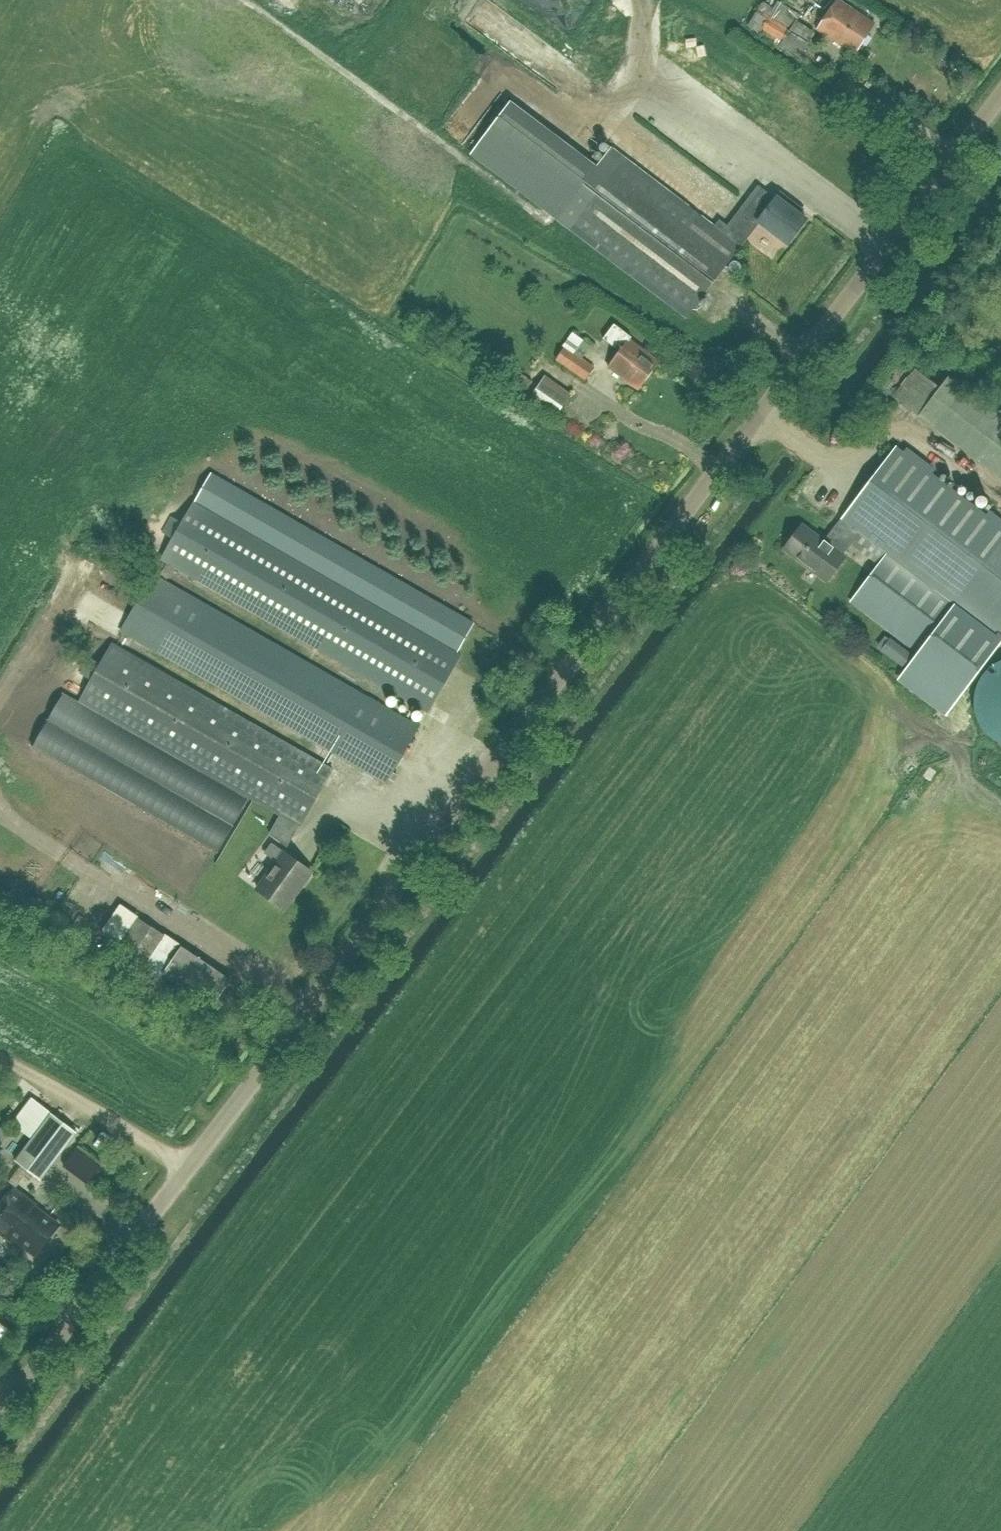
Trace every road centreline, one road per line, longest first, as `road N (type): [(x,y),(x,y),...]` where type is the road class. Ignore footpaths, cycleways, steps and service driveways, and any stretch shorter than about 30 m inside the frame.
road 1 (unclassified): [(0,1413),(1000,82)]
road 2 (track): [(887,233),(650,55),(642,0)]
road 3 (track): [(192,1164),(0,1059)]

